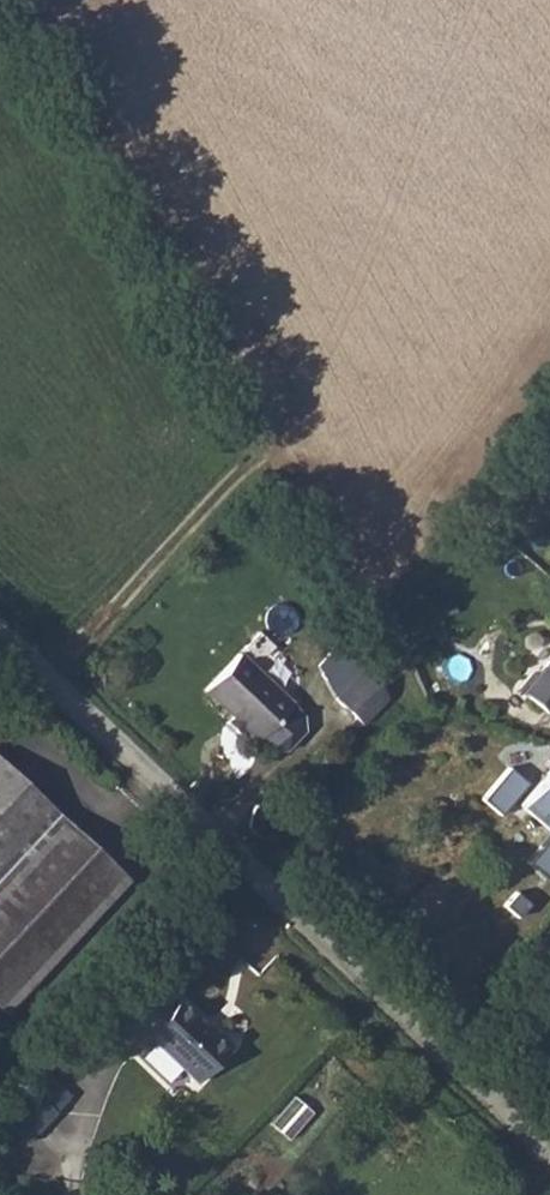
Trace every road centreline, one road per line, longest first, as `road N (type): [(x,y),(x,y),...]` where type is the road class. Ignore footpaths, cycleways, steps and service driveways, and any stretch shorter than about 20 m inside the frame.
road 1 (unclassified): [(549,1155),(0,642)]

